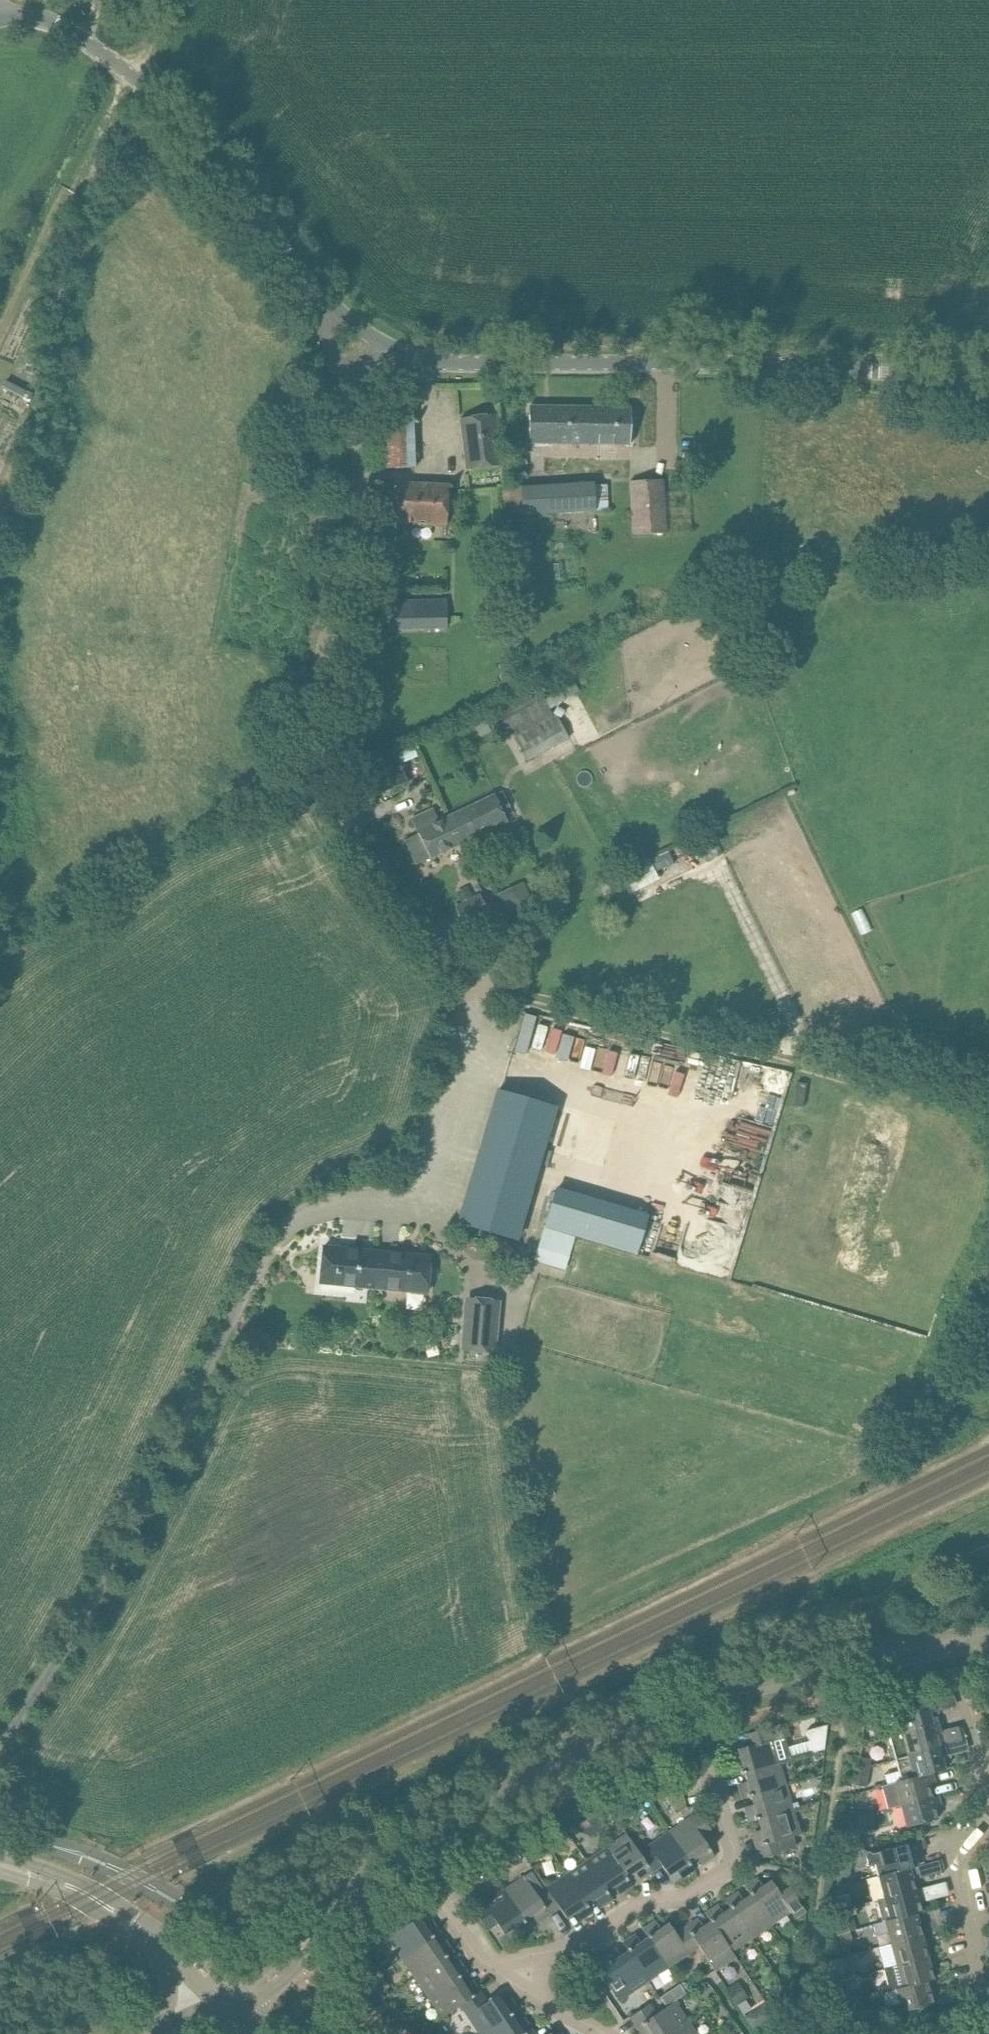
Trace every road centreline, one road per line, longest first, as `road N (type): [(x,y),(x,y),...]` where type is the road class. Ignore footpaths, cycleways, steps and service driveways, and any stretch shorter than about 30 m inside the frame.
road 1 (unclassified): [(459,975),(347,829),(325,777),(315,710),(322,660),(362,489),(340,361)]
road 2 (unclassified): [(988,376),(824,357),(408,359)]
road 3 (tertiary): [(229,2006),(285,1968),(370,1865),(690,1702)]
road 4 (unclassified): [(0,1722),(224,1322)]
road 5 (unclassified): [(324,302),(234,181),(127,74),(59,25),(3,16)]
road 6 (residential): [(521,1976),(555,1946),(732,1868),(690,1702)]
road 7 (tertiary): [(690,1702),(988,1638)]
road 8 (unclassified): [(229,2006),(174,1948),(100,1902),(0,1867)]
road 9 (residential): [(988,2005),(956,1867),(967,1839),(988,1825)]

